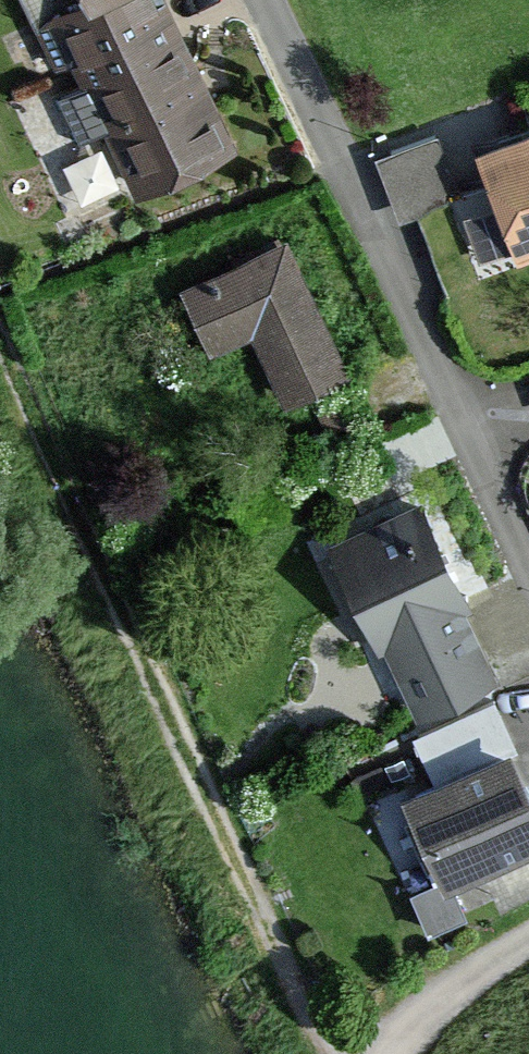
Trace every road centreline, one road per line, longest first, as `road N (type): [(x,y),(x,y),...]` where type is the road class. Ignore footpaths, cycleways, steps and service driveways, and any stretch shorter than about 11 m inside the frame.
road 1 (track): [(0,355),(336,1053)]
road 2 (residential): [(261,0),(528,561)]
road 3 (track): [(528,953),(375,1053)]

